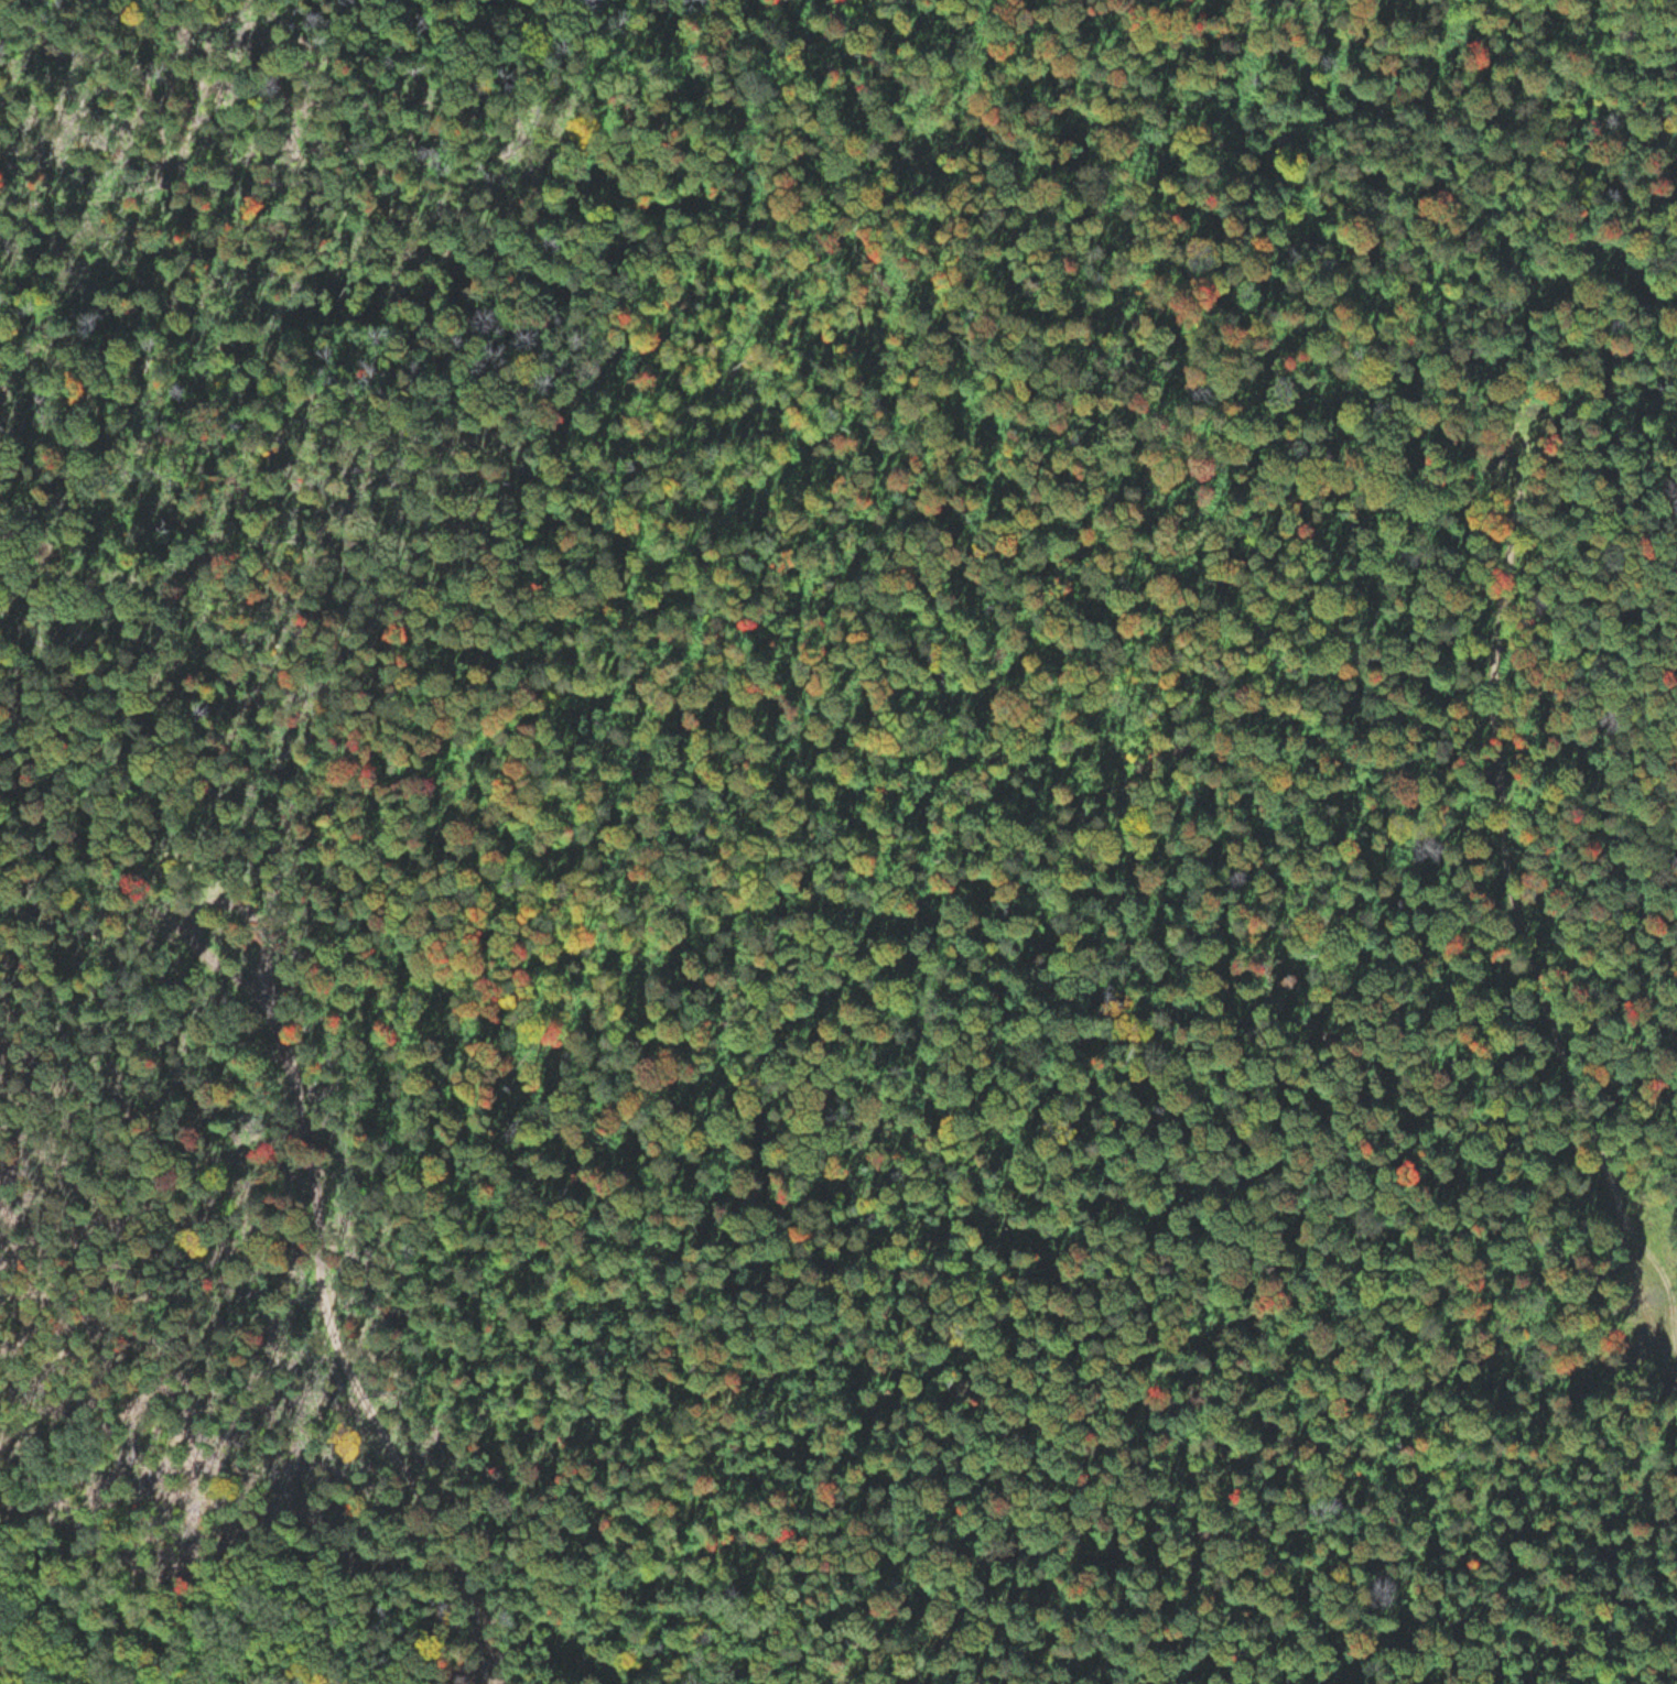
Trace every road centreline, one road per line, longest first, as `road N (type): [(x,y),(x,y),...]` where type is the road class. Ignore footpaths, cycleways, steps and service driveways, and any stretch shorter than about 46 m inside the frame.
road 1 (track): [(1676,1350),(1631,1214),(1540,879),(1506,518),(1591,286)]
road 2 (track): [(1591,286),(1676,170)]

